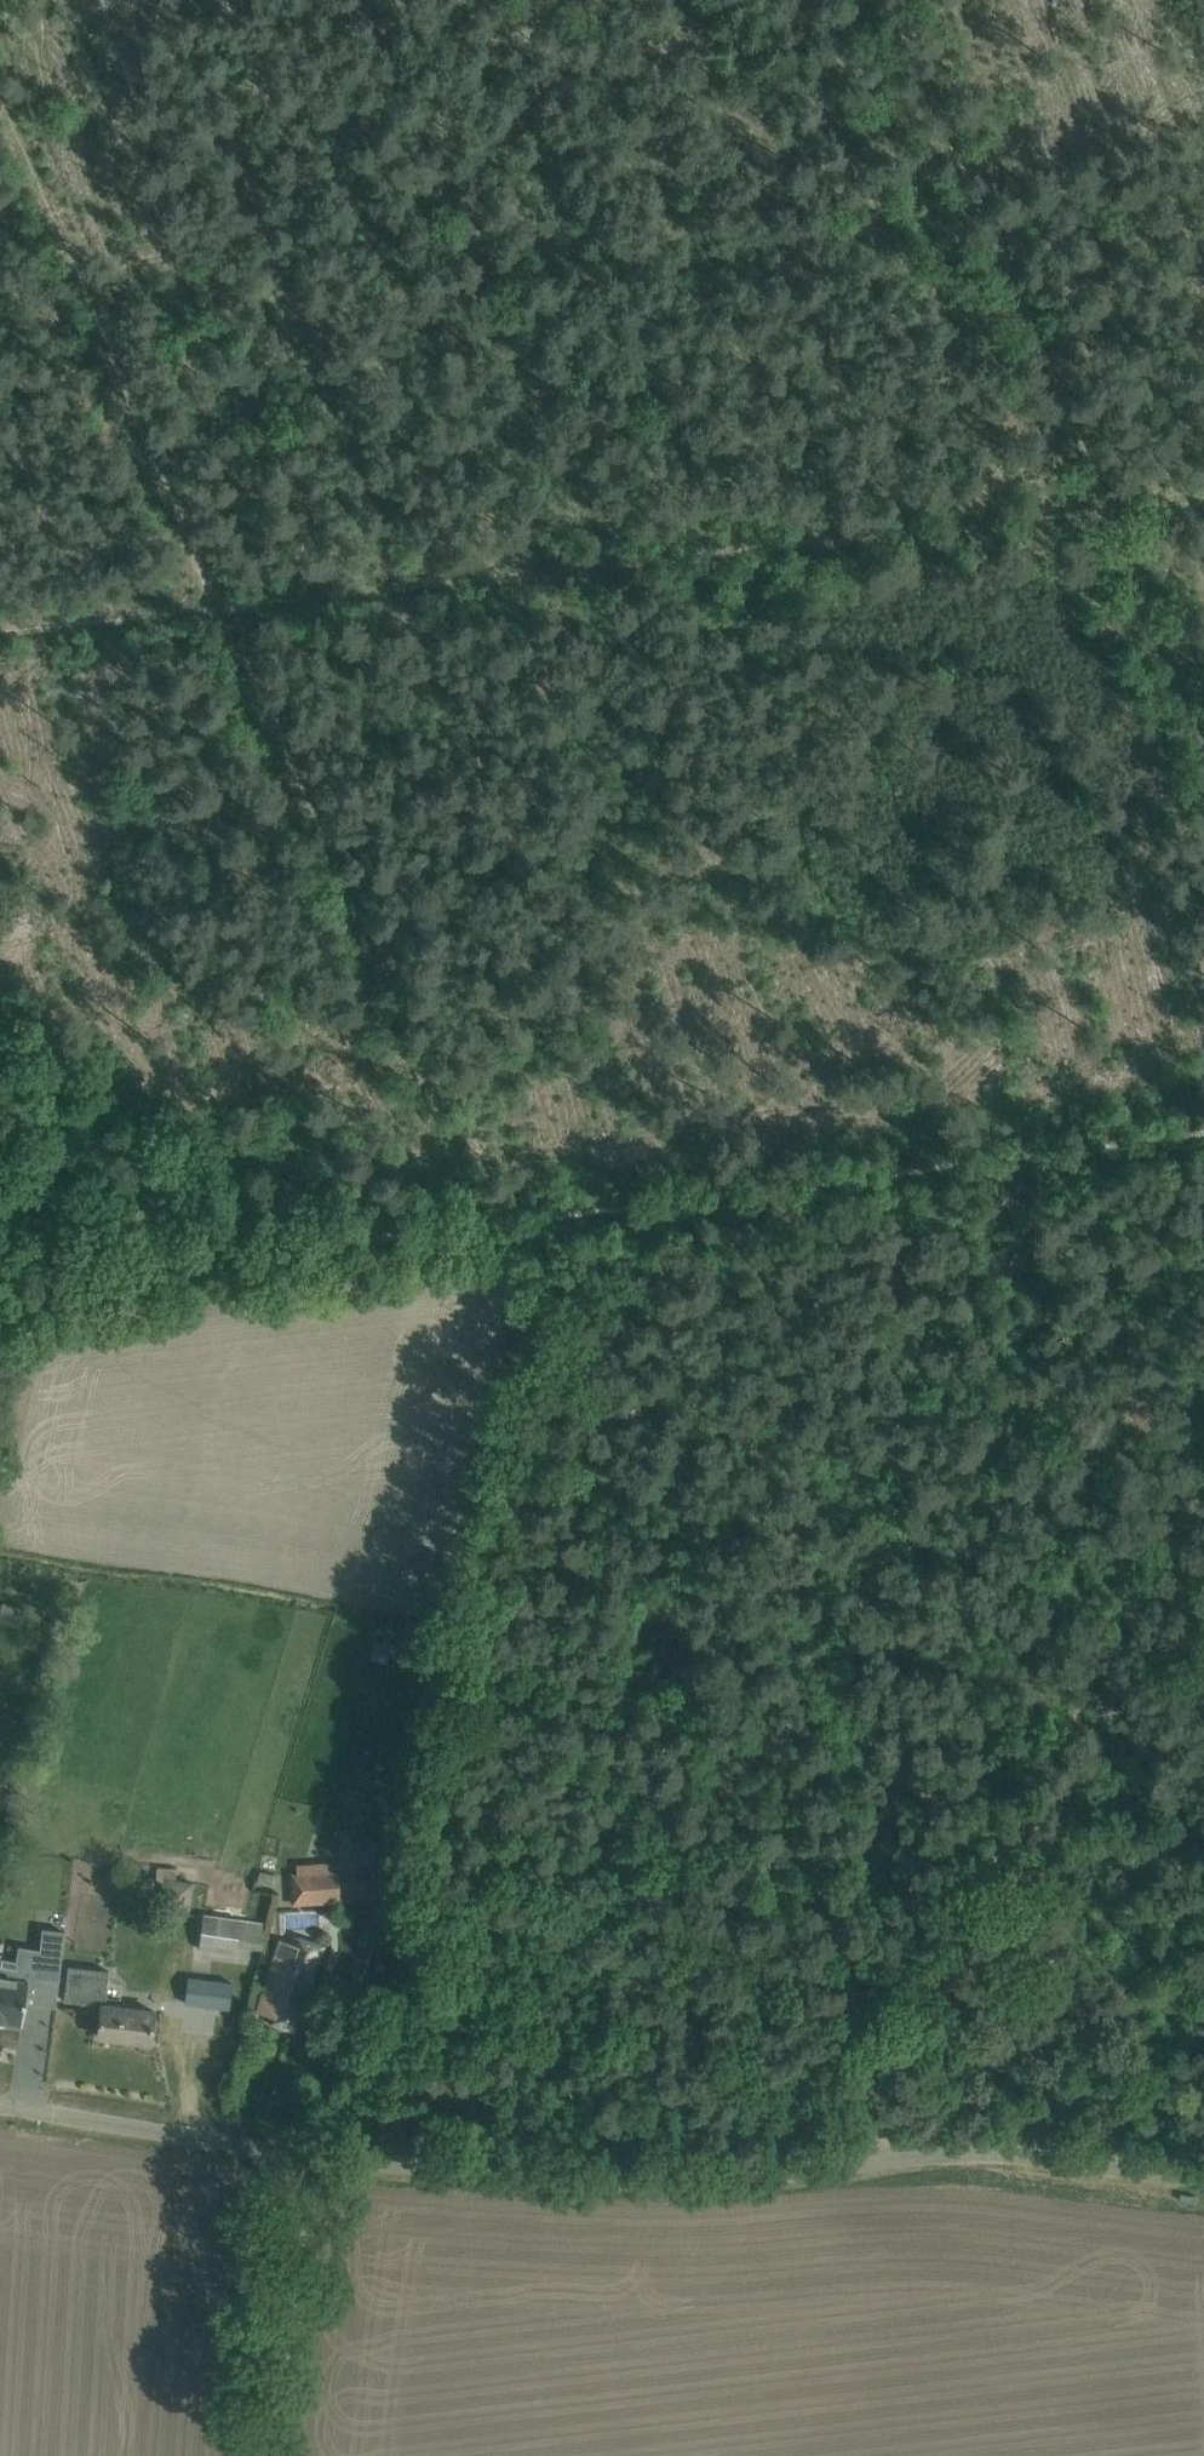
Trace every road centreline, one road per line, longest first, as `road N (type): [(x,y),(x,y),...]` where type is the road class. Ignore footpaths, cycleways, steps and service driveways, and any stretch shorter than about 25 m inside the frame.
road 1 (unclassified): [(1203,2198),(1009,2175),(419,2171),(0,2108)]

